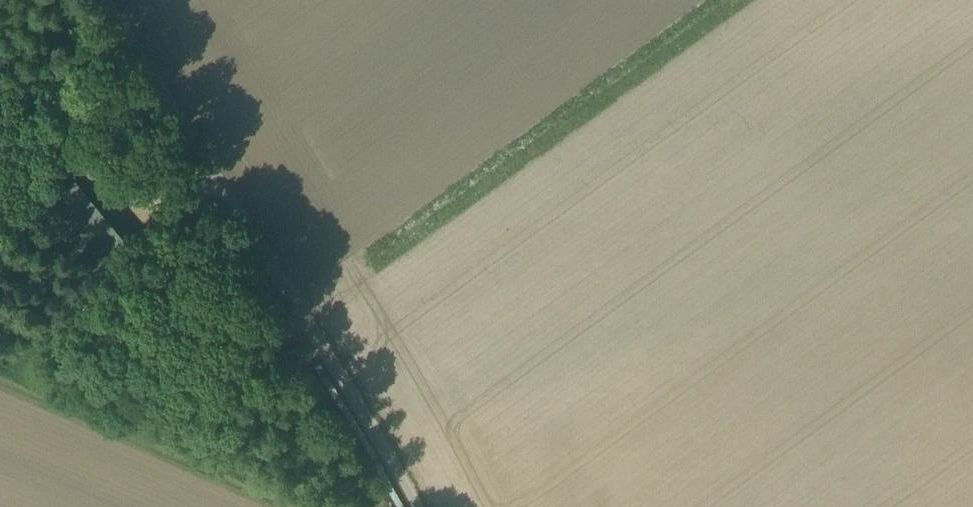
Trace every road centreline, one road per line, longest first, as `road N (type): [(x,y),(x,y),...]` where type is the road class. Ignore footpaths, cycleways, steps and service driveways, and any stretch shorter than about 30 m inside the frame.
road 1 (unclassified): [(105,0),(416,506)]

